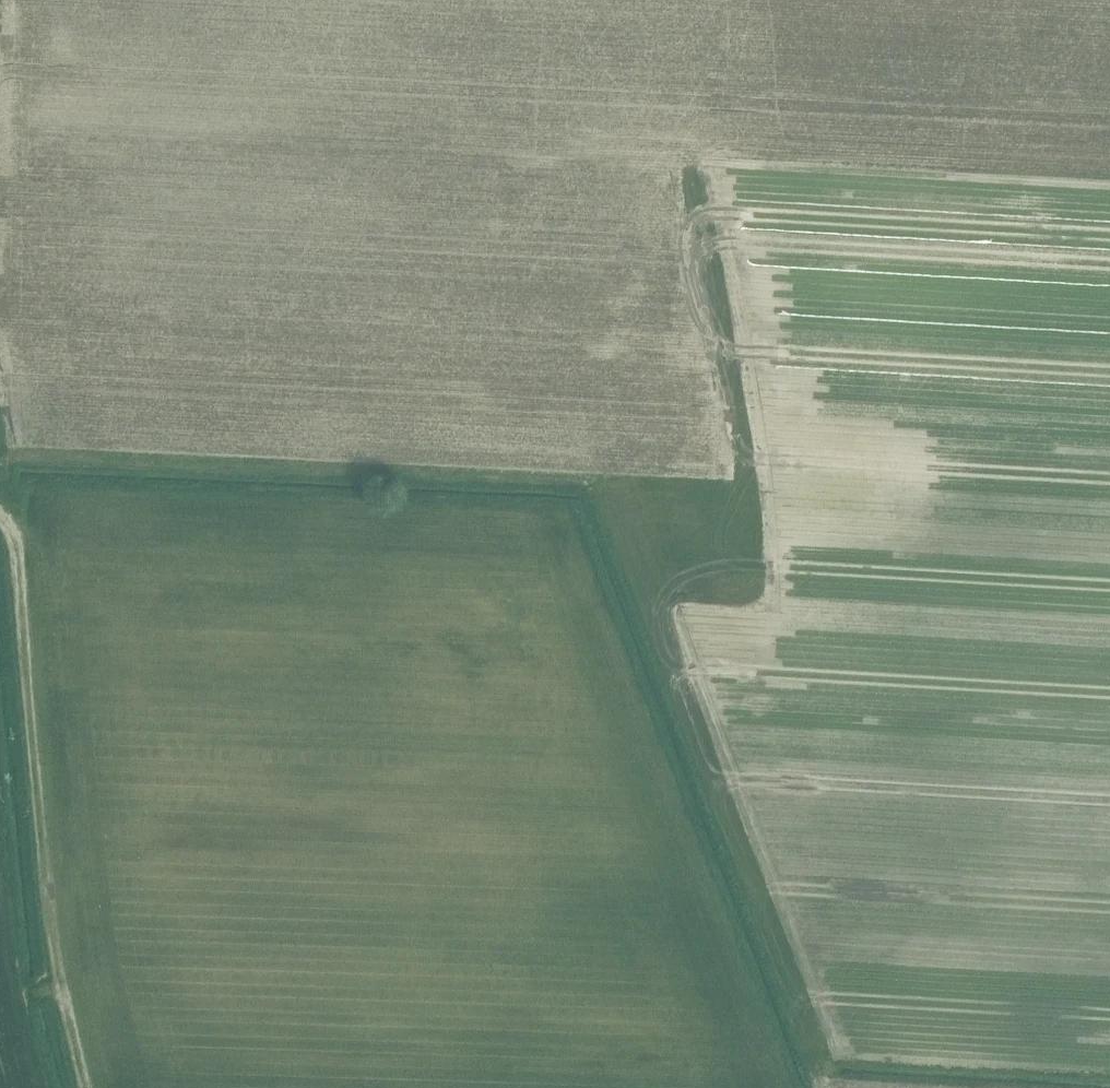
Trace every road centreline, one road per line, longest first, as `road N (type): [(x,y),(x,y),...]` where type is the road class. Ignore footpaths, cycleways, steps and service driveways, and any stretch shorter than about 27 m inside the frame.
road 1 (track): [(13,524),(45,865),(84,1087)]

